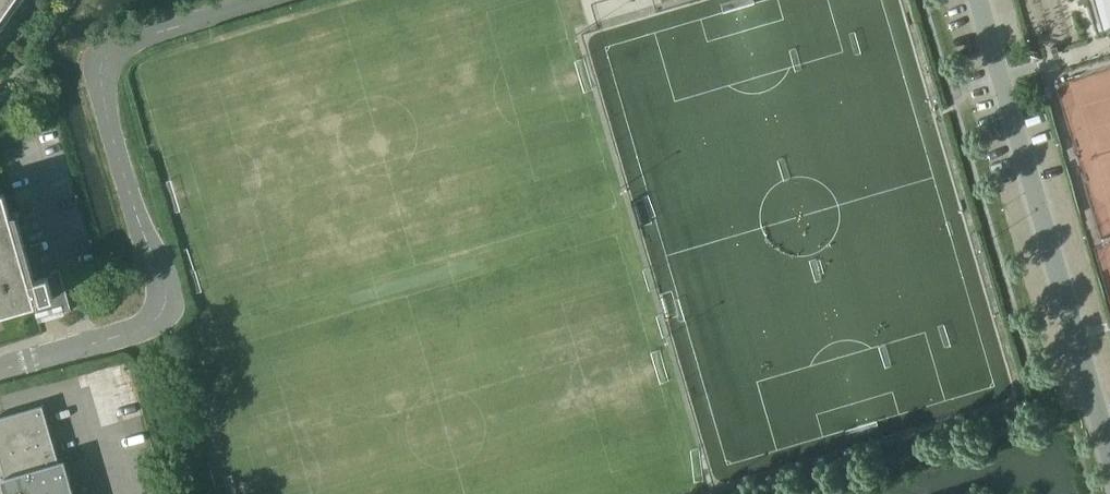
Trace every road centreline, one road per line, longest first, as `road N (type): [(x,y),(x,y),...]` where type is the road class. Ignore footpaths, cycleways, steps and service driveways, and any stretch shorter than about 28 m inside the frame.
road 1 (unclassified): [(0,371),(143,327),(164,305),(100,85),(108,55),(271,0)]
road 2 (unclassified): [(1109,455),(977,0)]

